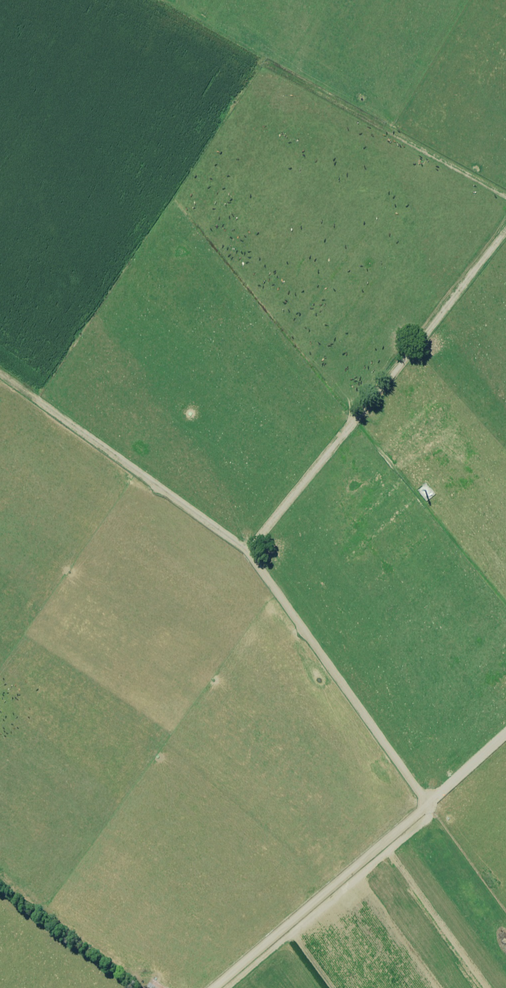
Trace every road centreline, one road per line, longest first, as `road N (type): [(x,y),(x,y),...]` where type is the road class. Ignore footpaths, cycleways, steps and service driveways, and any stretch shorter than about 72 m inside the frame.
road 1 (track): [(213,987),(422,811),(421,793),(248,546),(0,372)]
road 2 (track): [(248,546),(505,229)]
road 3 (track): [(230,987),(430,818),(436,796),(505,732)]
road 4 (track): [(430,803),(411,802),(195,987)]
road 5 (track): [(178,987),(150,973),(128,973),(0,877)]
road 6 (track): [(411,802),(322,670)]

